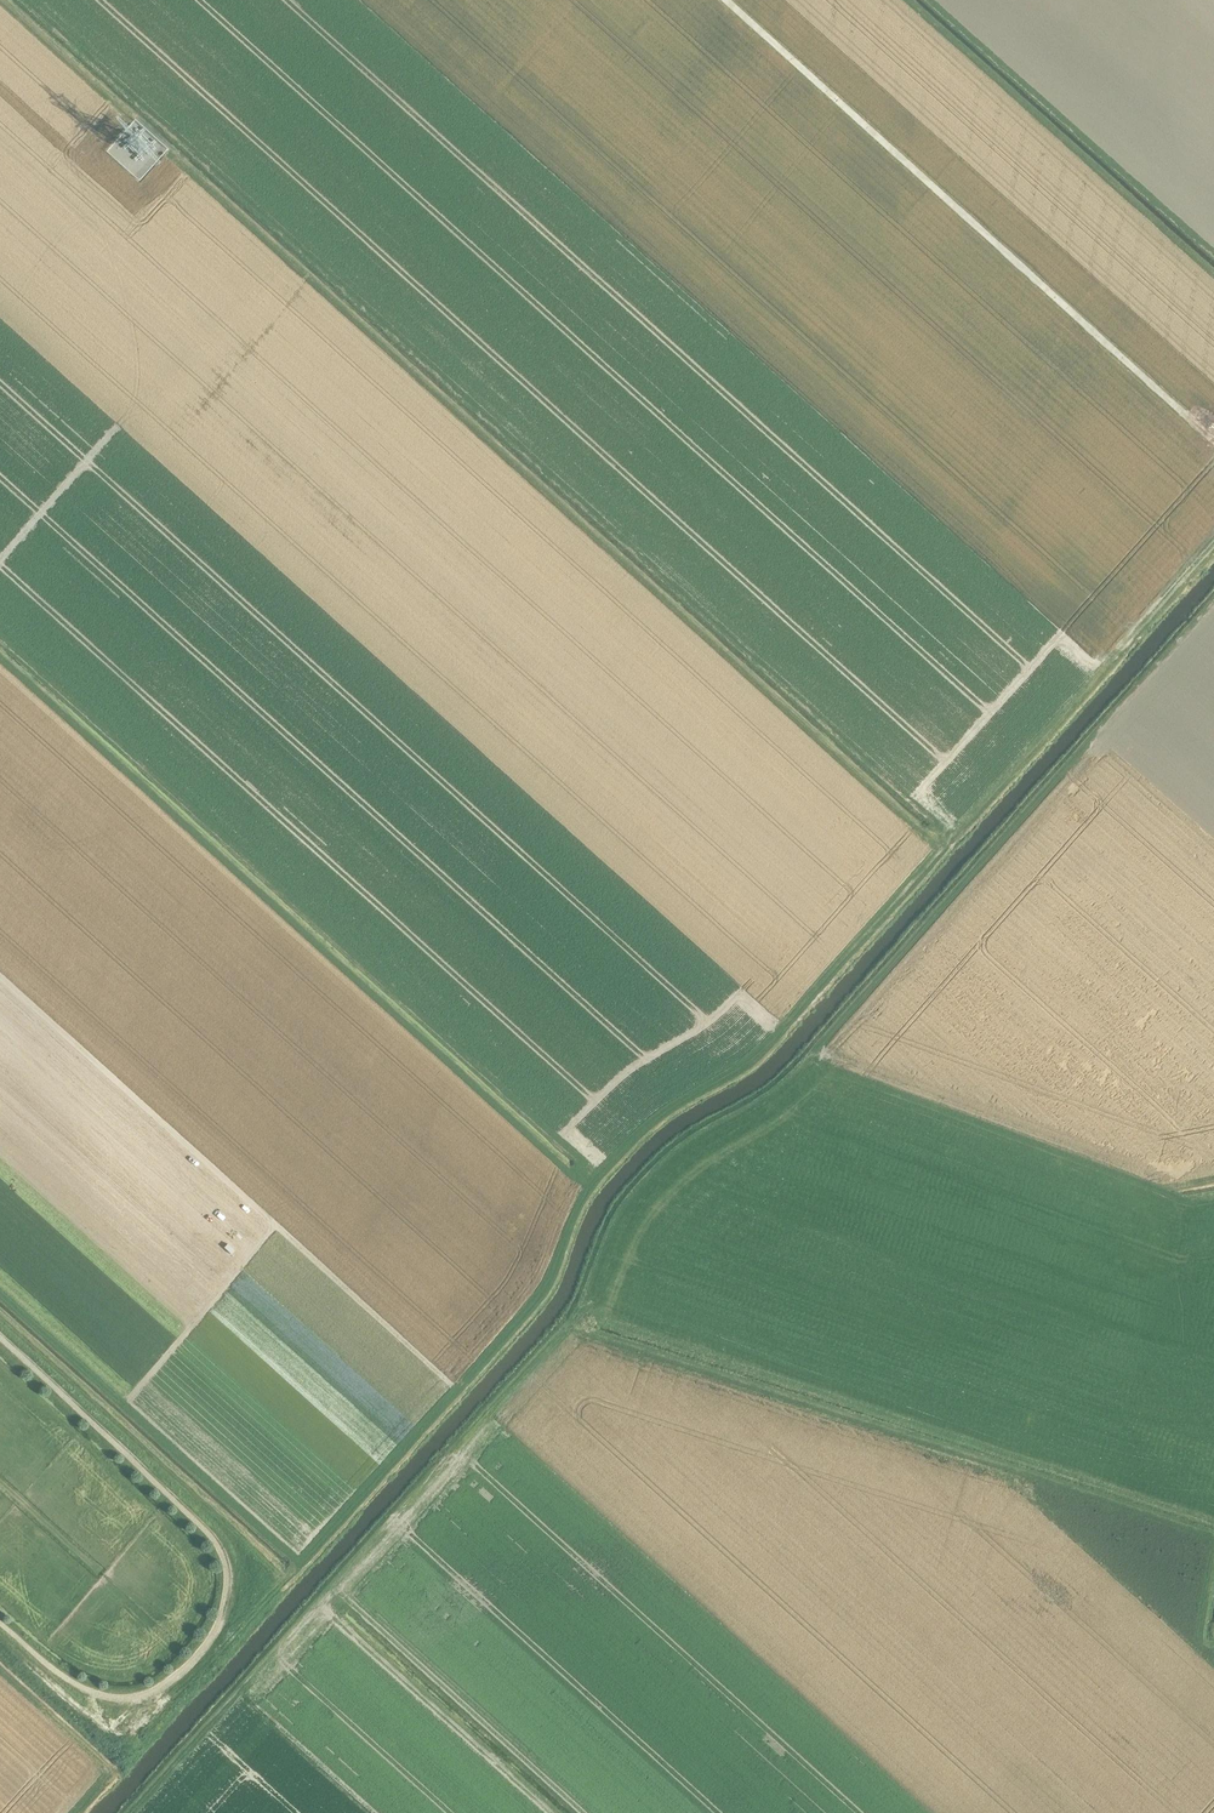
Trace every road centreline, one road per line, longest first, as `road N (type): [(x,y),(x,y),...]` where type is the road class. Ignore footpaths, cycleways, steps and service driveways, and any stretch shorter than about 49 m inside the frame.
road 1 (track): [(127,1812),(575,1312),(608,1223),(637,1185),(680,1144),(782,1085),(817,1050),(1173,1187),(1213,1179)]
road 2 (track): [(0,1622),(82,1686),(144,1696),(170,1683),(218,1628),(228,1571),(219,1543),(196,1519),(0,1336)]
road 3 (track): [(726,0),(1213,440)]
road 4 (track): [(817,1050),(1076,754)]
road 5 (track): [(1213,602),(1076,754)]

